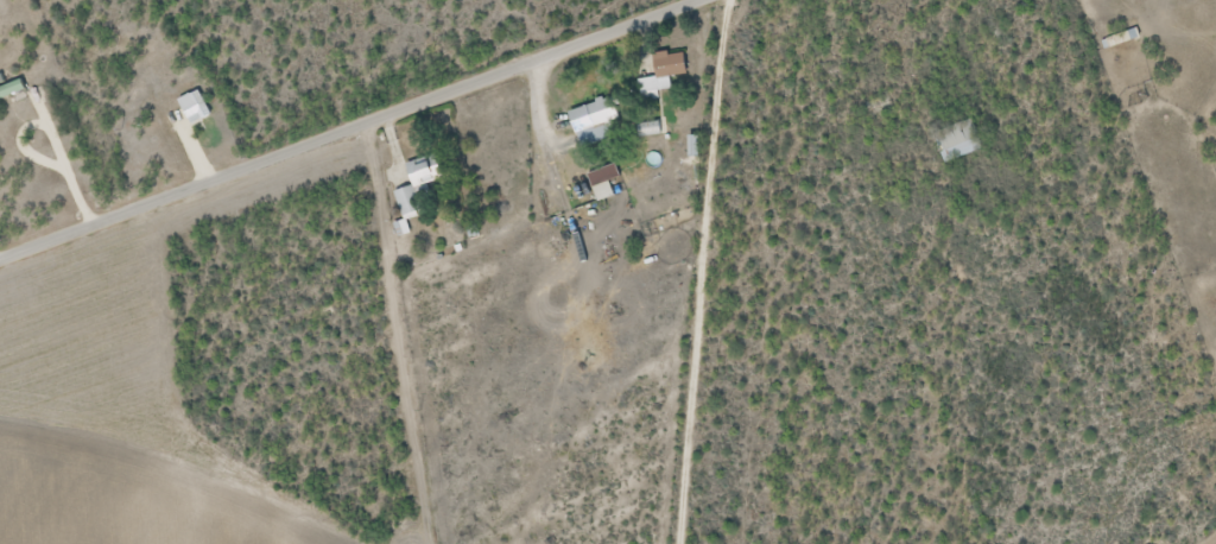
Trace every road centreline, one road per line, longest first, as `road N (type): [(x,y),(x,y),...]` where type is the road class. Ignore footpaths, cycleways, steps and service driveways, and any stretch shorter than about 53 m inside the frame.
road 1 (residential): [(701,0),(0,260)]
road 2 (residential): [(745,543),(761,426),(765,228),(727,49),(732,0)]

